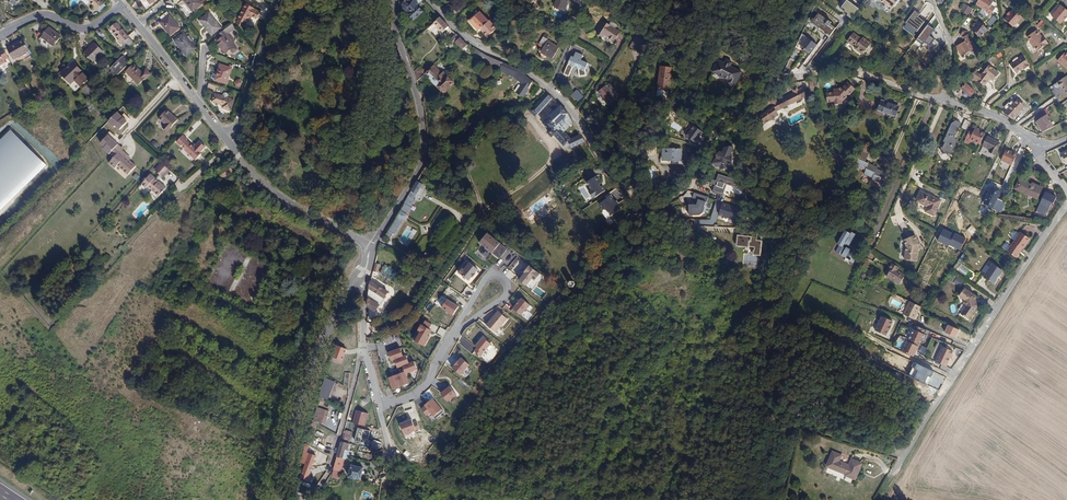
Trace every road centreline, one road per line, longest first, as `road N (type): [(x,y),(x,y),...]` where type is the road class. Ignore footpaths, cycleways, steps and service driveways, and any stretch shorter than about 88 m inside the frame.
road 1 (track): [(640,198),(697,238),(735,280),(740,309),(719,378),(732,499)]
road 2 (residential): [(1066,200),(898,468)]
road 3 (residential): [(428,0),(477,46),(555,92),(607,167),(640,198)]
road 4 (tertiary): [(371,247),(422,156),(395,0)]
road 5 (tertiary): [(278,499),(298,406),(352,282)]
road 6 (track): [(640,198),(682,190),(718,124),(780,80)]
road 7 (residential): [(371,247),(268,188),(231,145)]
road 8 (residential): [(231,145),(123,8)]
road 9 (residential): [(945,99),(847,69),(780,80)]
road 10 (residential): [(231,145),(277,0)]
road 11 (residential): [(455,330),(504,296),(505,282),(486,278),(457,326)]
road 12 (residential): [(123,8),(85,29),(38,15),(0,35)]
road 13 (residential): [(364,346),(331,470)]

